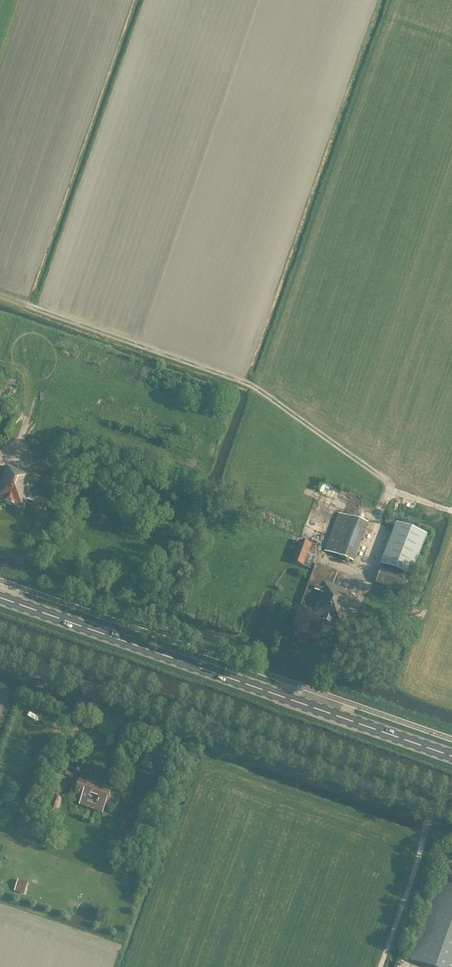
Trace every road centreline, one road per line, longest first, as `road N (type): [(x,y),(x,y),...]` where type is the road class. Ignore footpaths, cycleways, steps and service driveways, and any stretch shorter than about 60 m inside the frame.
road 1 (primary): [(451,754),(0,596)]
road 2 (unclassified): [(451,810),(0,655)]

